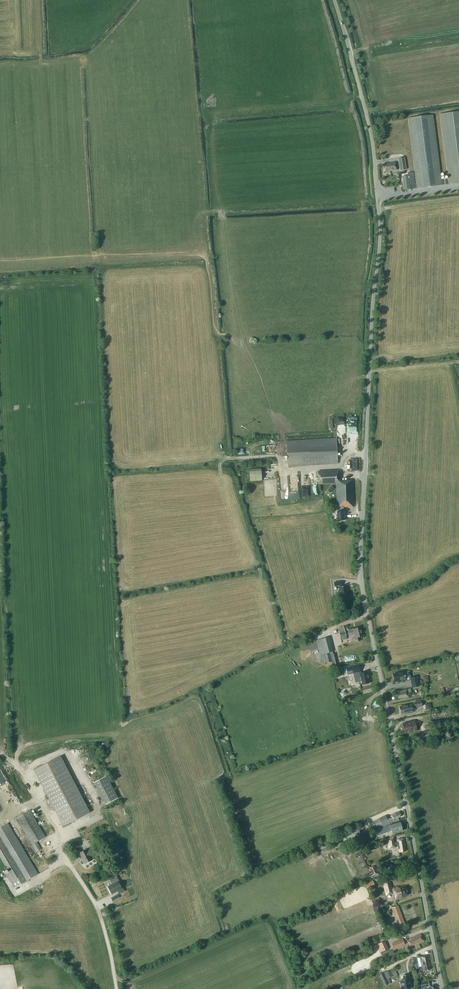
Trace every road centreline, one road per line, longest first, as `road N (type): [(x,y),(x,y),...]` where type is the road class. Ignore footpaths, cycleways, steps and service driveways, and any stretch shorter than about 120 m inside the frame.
road 1 (unclassified): [(442,988),(359,561),(381,219),(363,96),(333,0)]
road 2 (unclassified): [(117,988),(95,901),(66,859)]

